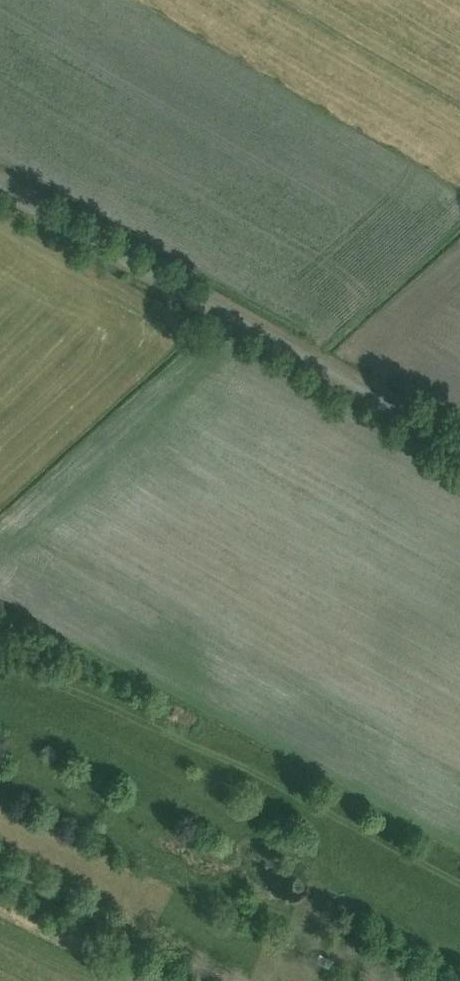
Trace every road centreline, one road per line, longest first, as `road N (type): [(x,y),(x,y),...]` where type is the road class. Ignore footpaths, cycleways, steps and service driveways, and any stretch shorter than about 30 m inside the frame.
road 1 (unclassified): [(459,442),(0,186)]

